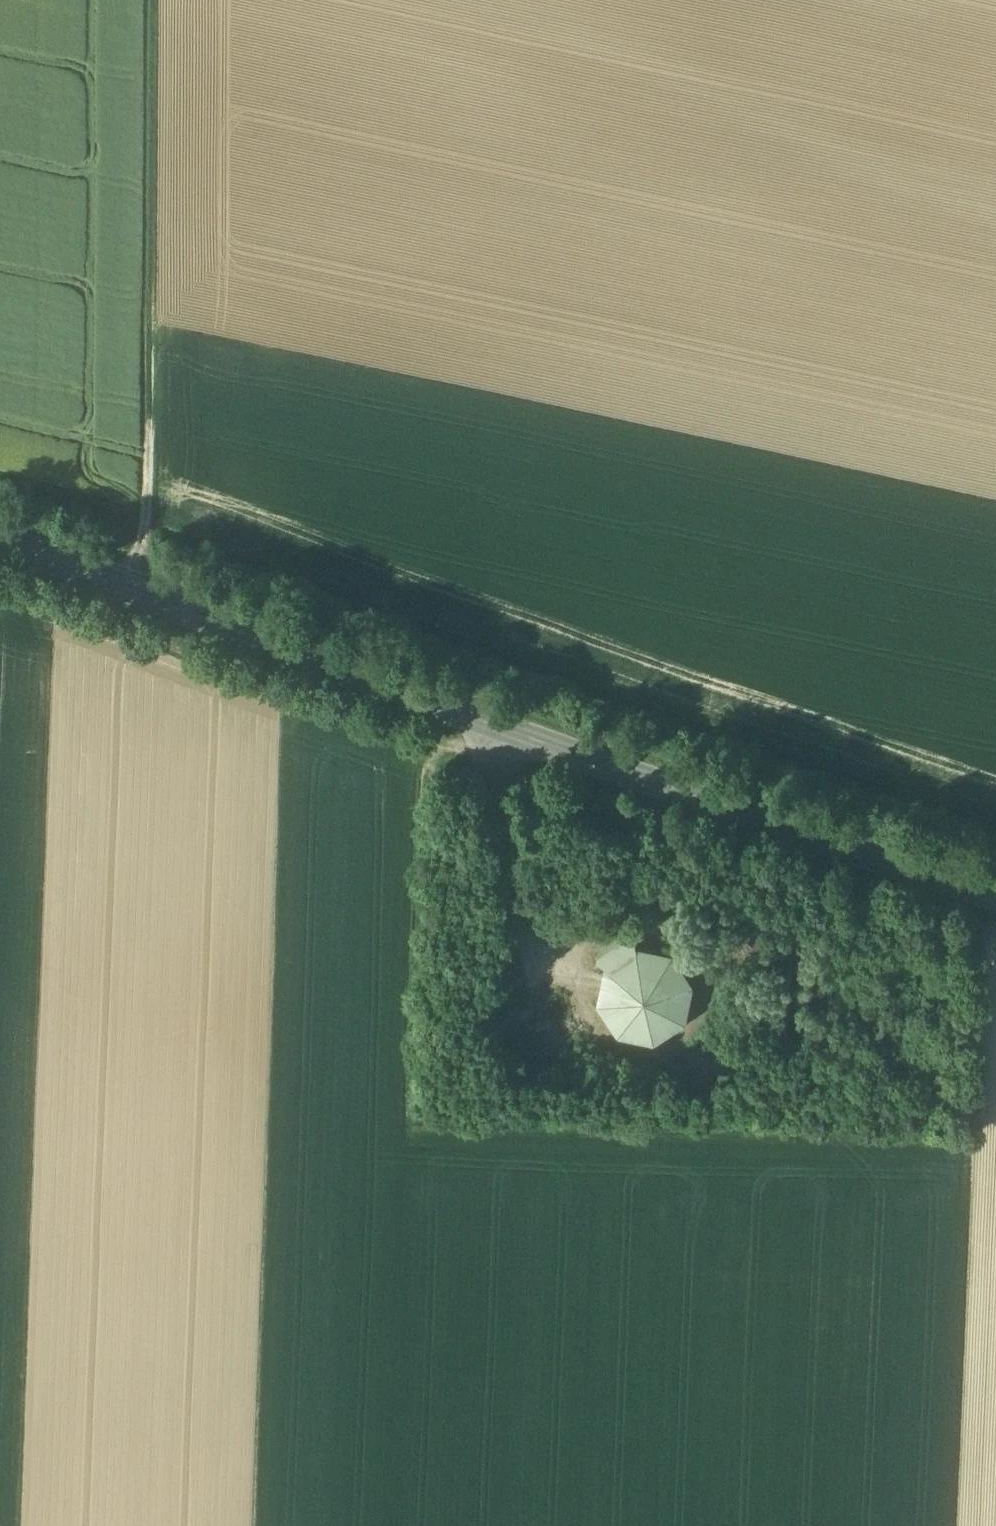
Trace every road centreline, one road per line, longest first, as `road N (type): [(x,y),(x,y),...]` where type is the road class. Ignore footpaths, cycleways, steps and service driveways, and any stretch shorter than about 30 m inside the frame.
road 1 (tertiary): [(0,538),(490,725),(995,901)]
road 2 (track): [(433,745),(418,1116),(975,1140)]
road 3 (track): [(150,595),(164,533),(165,0)]
road 4 (track): [(0,576),(479,759)]

